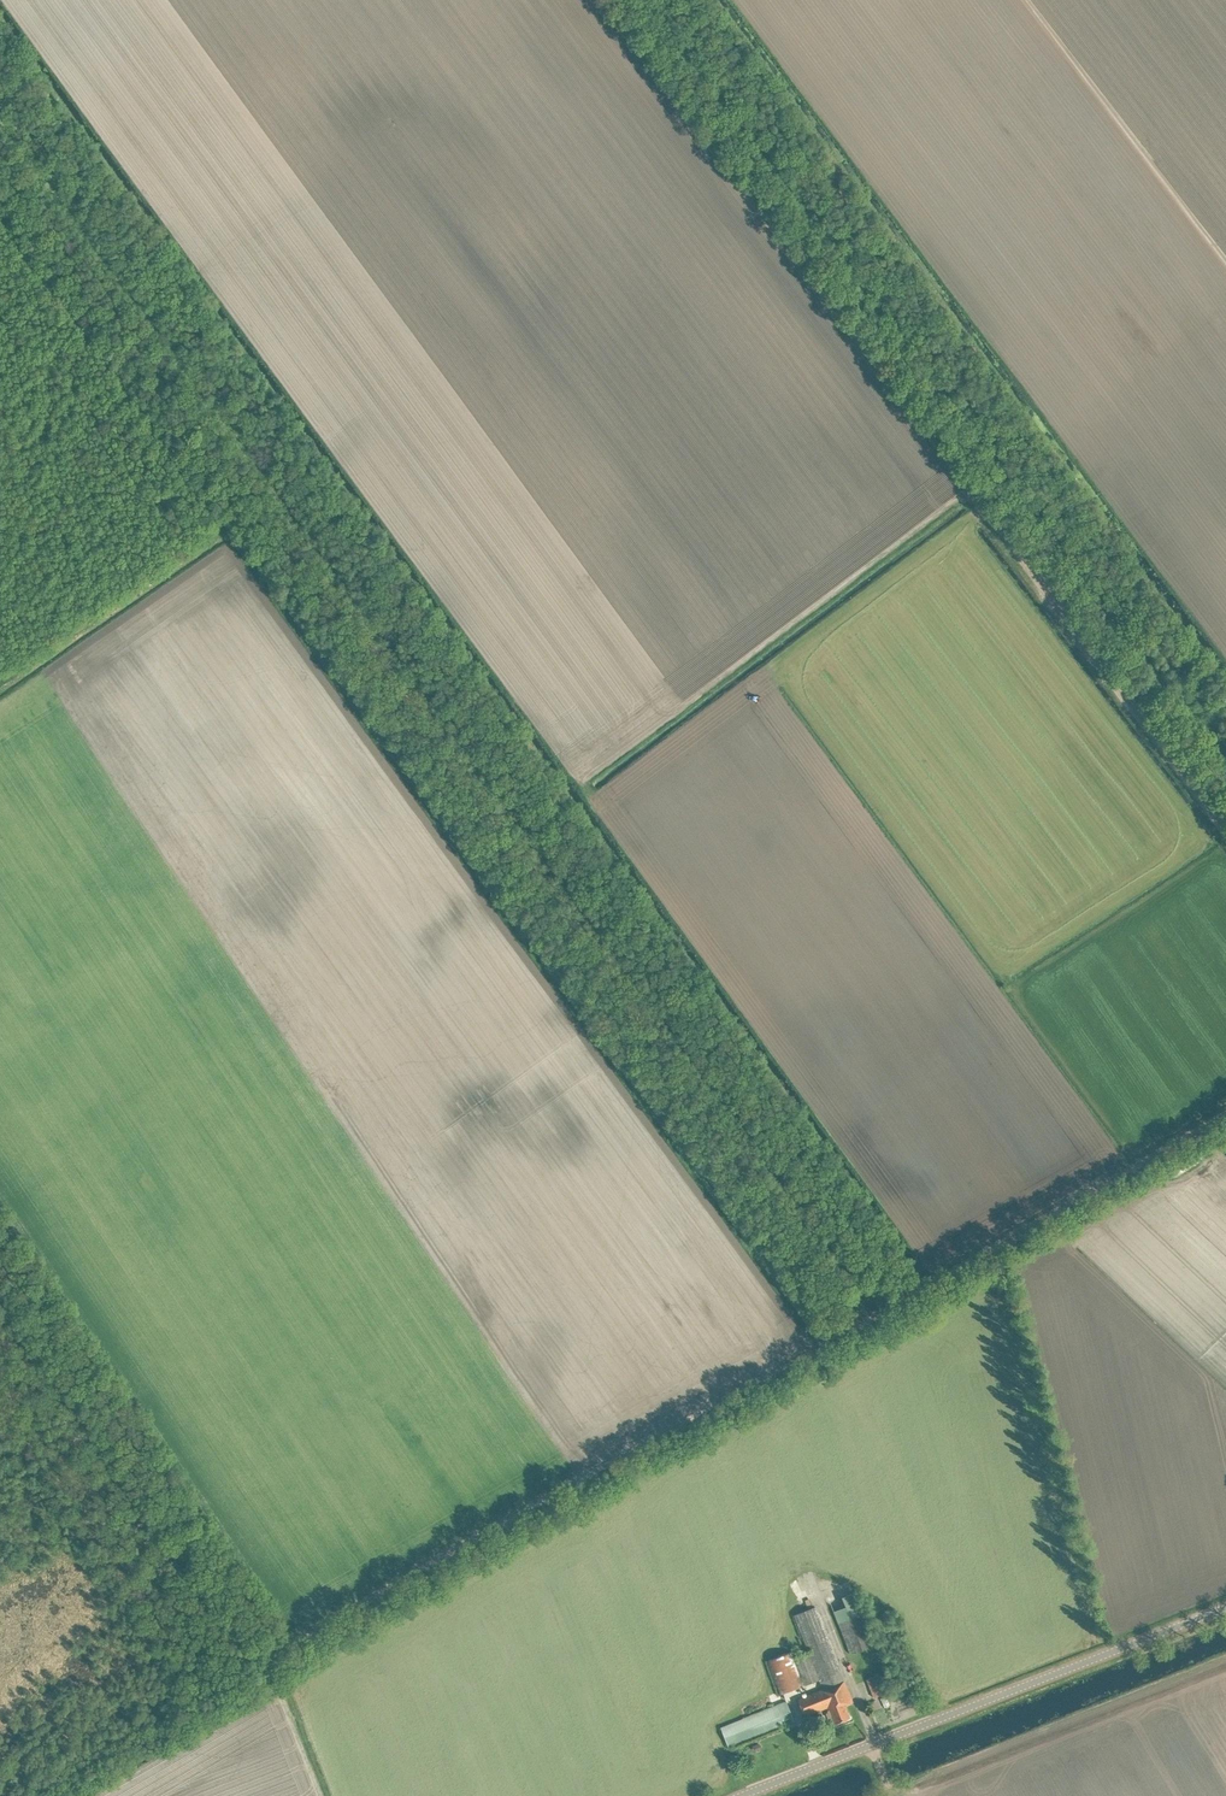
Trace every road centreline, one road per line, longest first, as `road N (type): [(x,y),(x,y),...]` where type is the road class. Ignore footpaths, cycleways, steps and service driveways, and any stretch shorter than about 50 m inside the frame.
road 1 (tertiary): [(745,1795),(1225,1607)]

